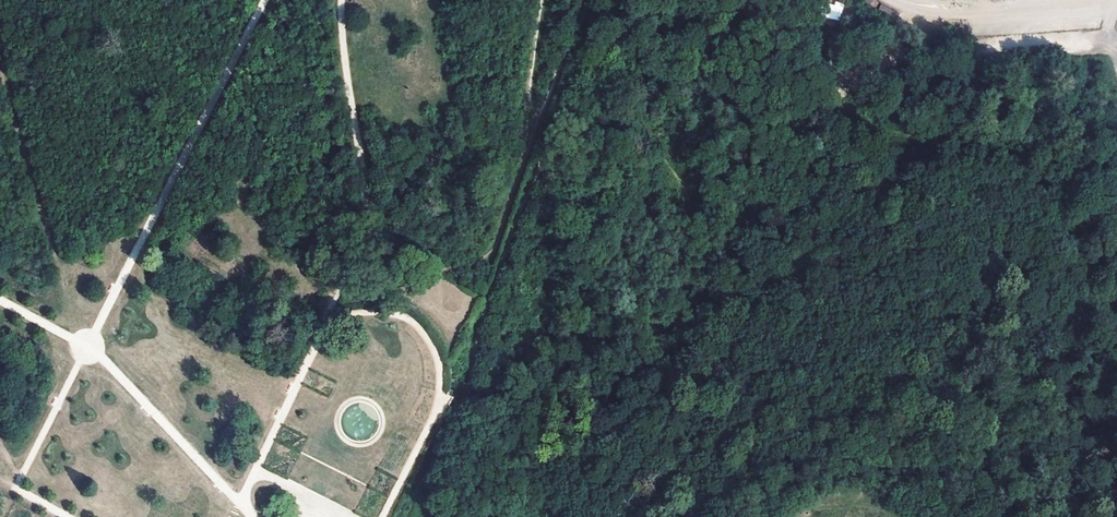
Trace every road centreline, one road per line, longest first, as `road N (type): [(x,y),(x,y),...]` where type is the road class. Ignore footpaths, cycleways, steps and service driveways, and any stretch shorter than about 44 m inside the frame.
road 1 (track): [(239,503),(366,228),(342,0)]
road 2 (track): [(87,347),(265,0)]
road 3 (track): [(432,516),(482,318),(515,226)]
road 4 (track): [(381,516),(432,417),(435,356),(402,316),(329,314)]
road 5 (track): [(0,74),(83,345)]
road 6 (track): [(254,516),(87,347)]
road 7 (track): [(203,122),(366,223)]
road 8 (track): [(15,488),(87,347)]
road 9 (track): [(527,142),(579,0)]
road 10 (track): [(527,142),(541,0)]

